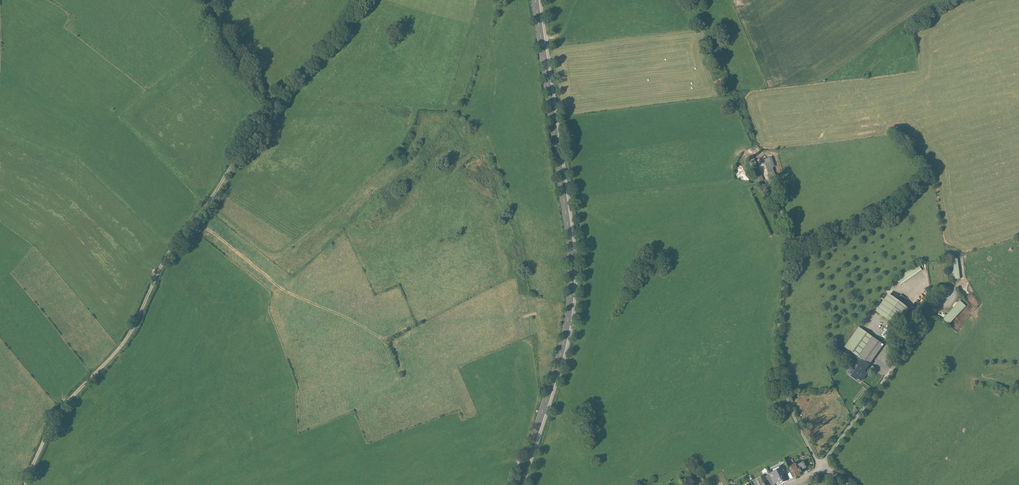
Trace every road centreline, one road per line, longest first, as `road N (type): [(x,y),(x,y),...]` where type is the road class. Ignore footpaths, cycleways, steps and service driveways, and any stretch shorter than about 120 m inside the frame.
road 1 (track): [(25,484),(54,416),(116,352),(167,253),(361,0)]
road 2 (secondary): [(536,0),(572,261),(559,360),(519,484)]
road 3 (track): [(822,462),(953,288),(890,291),(865,328),(888,342),(875,361)]
road 4 (track): [(822,462),(807,445),(778,365),(787,249),(783,217),(758,159)]

